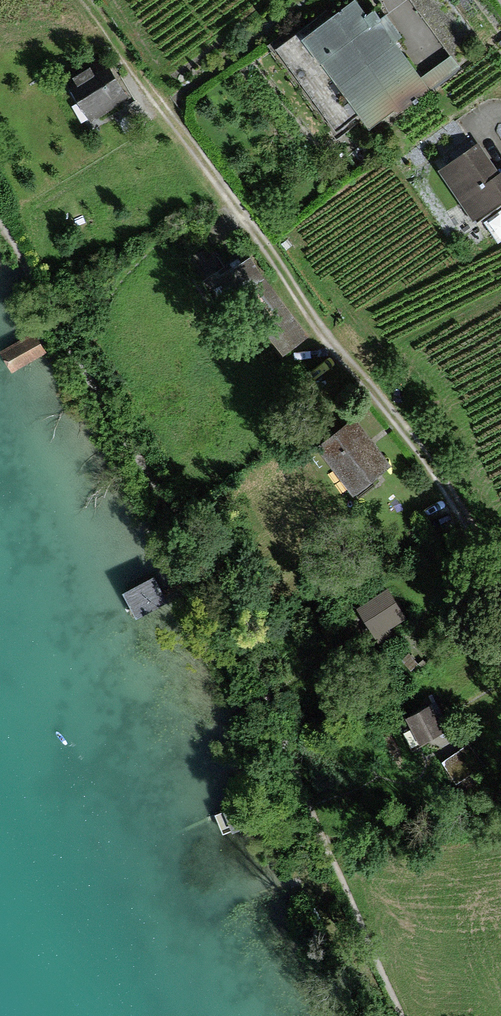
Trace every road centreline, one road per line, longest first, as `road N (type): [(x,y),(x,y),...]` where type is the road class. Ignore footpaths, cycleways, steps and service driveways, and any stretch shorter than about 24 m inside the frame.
road 1 (track): [(396,1015),(205,558),(0,225)]
road 2 (track): [(86,0),(431,470),(500,584)]

